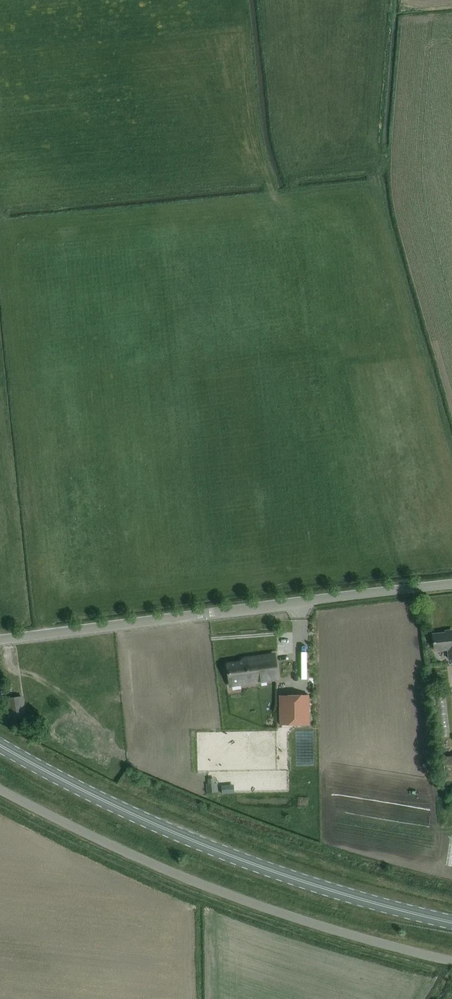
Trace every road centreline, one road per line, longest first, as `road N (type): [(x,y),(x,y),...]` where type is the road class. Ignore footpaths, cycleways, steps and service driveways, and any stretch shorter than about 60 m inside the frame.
road 1 (secondary): [(0,745),(202,845),(451,921)]
road 2 (unclassified): [(0,788),(233,896),(451,960)]
road 3 (unclassified): [(0,640),(451,586)]

